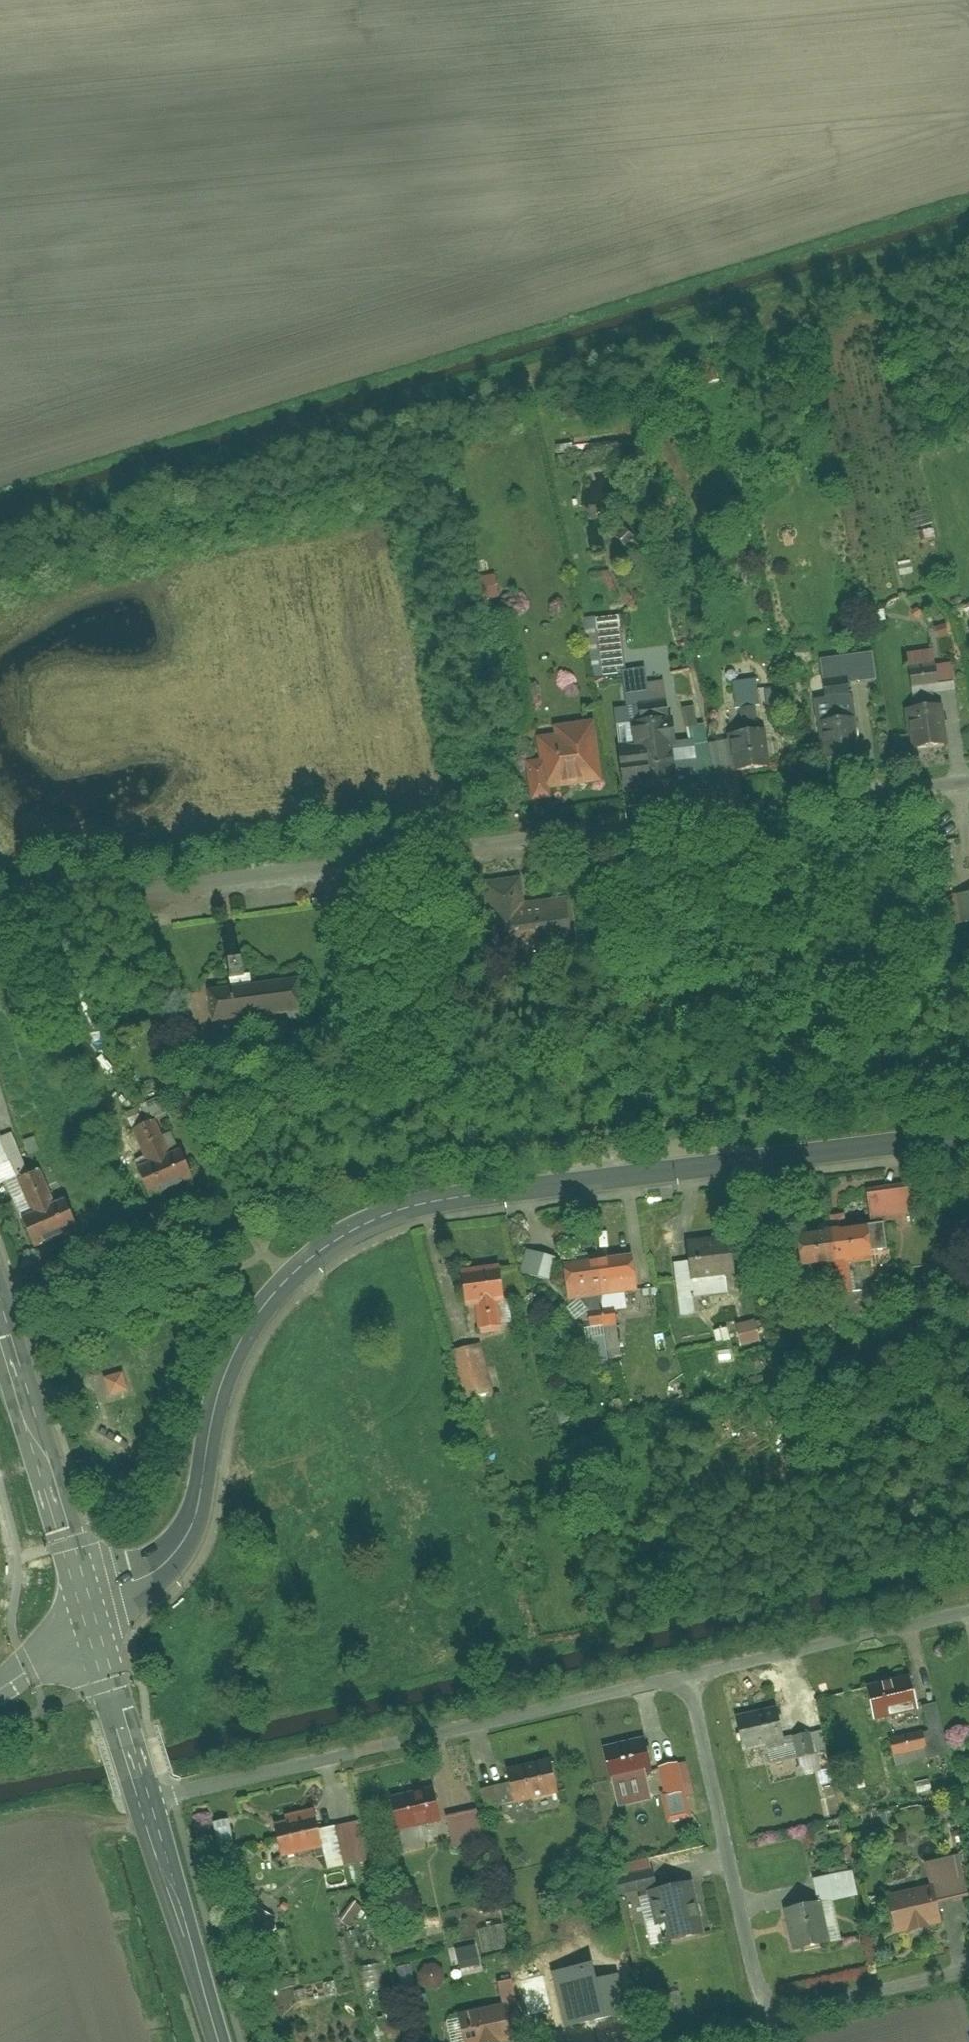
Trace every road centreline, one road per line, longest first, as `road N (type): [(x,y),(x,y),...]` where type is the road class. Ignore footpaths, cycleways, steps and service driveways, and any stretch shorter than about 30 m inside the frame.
road 1 (tertiary): [(94,1630),(182,1543),(246,1327),(356,1239),(441,1212),(968,1147)]
road 2 (residential): [(0,915),(472,842),(968,784)]
road 3 (residential): [(144,1802),(686,1680)]
road 4 (residential): [(686,1680),(767,2022)]
road 5 (tertiary): [(94,1630),(0,1314)]
road 6 (residential): [(686,1680),(968,1612)]
road 7 (tertiary): [(219,2041),(144,1802)]
road 8 (residential): [(968,1975),(767,2022)]
road 9 (tertiary): [(144,1802),(94,1630)]

